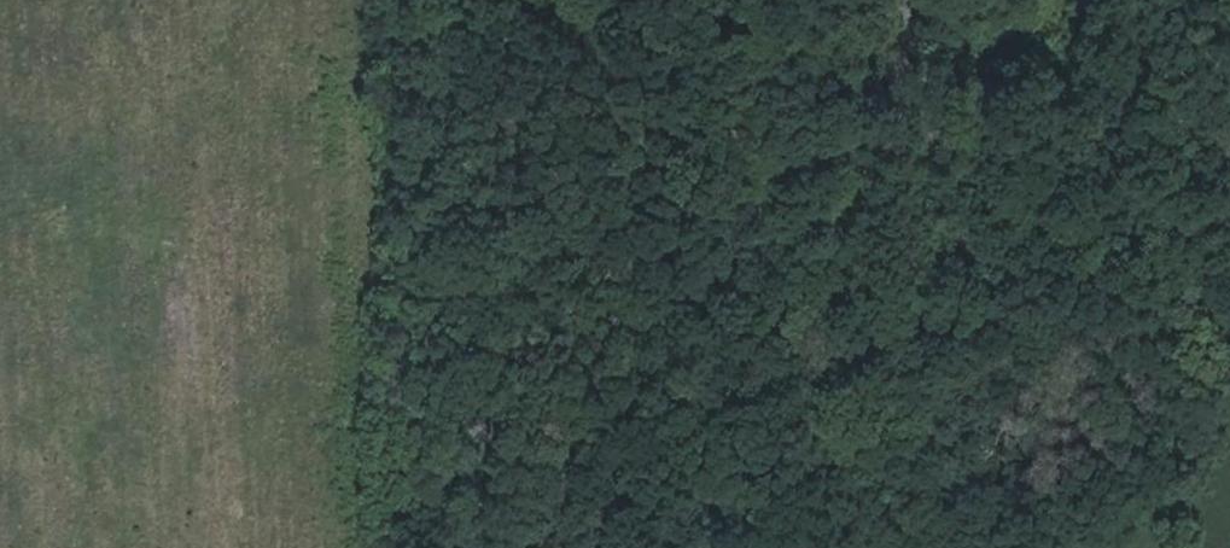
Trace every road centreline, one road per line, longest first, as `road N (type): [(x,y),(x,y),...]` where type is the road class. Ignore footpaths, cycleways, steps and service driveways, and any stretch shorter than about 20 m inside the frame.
road 1 (unclassified): [(926,0),(815,547)]

